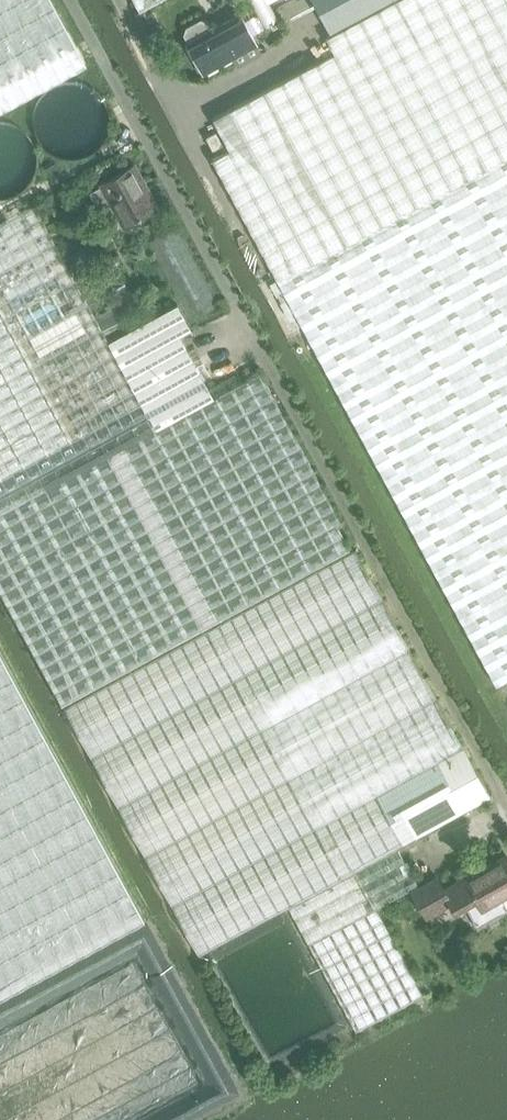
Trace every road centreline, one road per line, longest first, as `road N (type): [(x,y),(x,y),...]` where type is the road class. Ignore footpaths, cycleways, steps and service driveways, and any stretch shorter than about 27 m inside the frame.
road 1 (residential): [(503,803),(100,58)]

